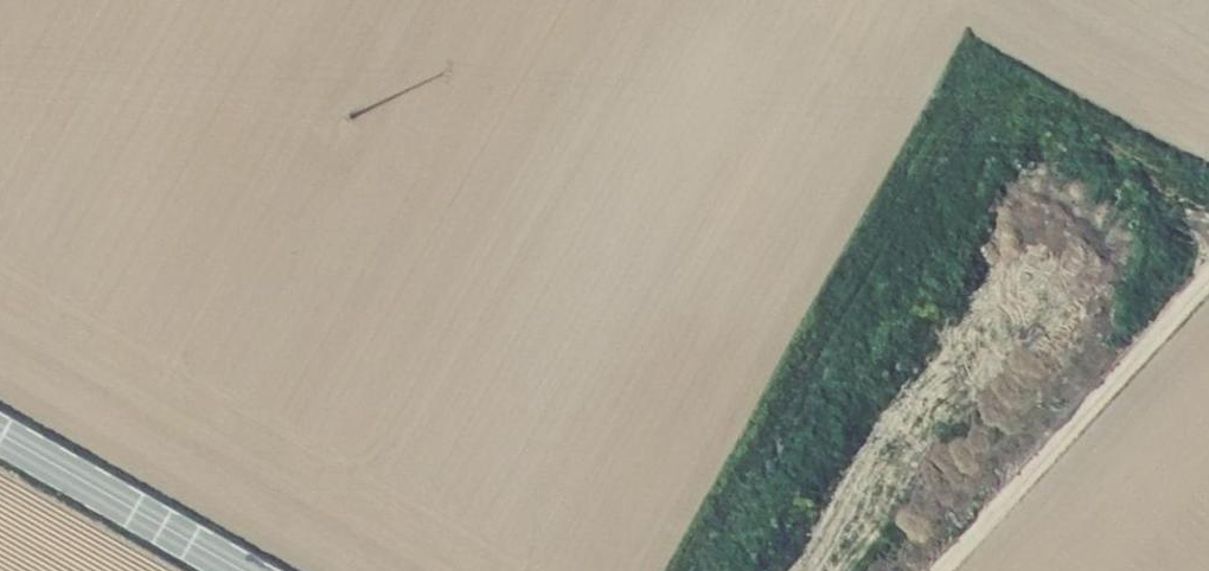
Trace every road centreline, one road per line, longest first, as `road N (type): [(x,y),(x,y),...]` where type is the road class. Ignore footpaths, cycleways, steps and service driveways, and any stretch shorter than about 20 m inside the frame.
road 1 (track): [(1208,271),(940,570)]
road 2 (tertiary): [(0,434),(241,570)]

